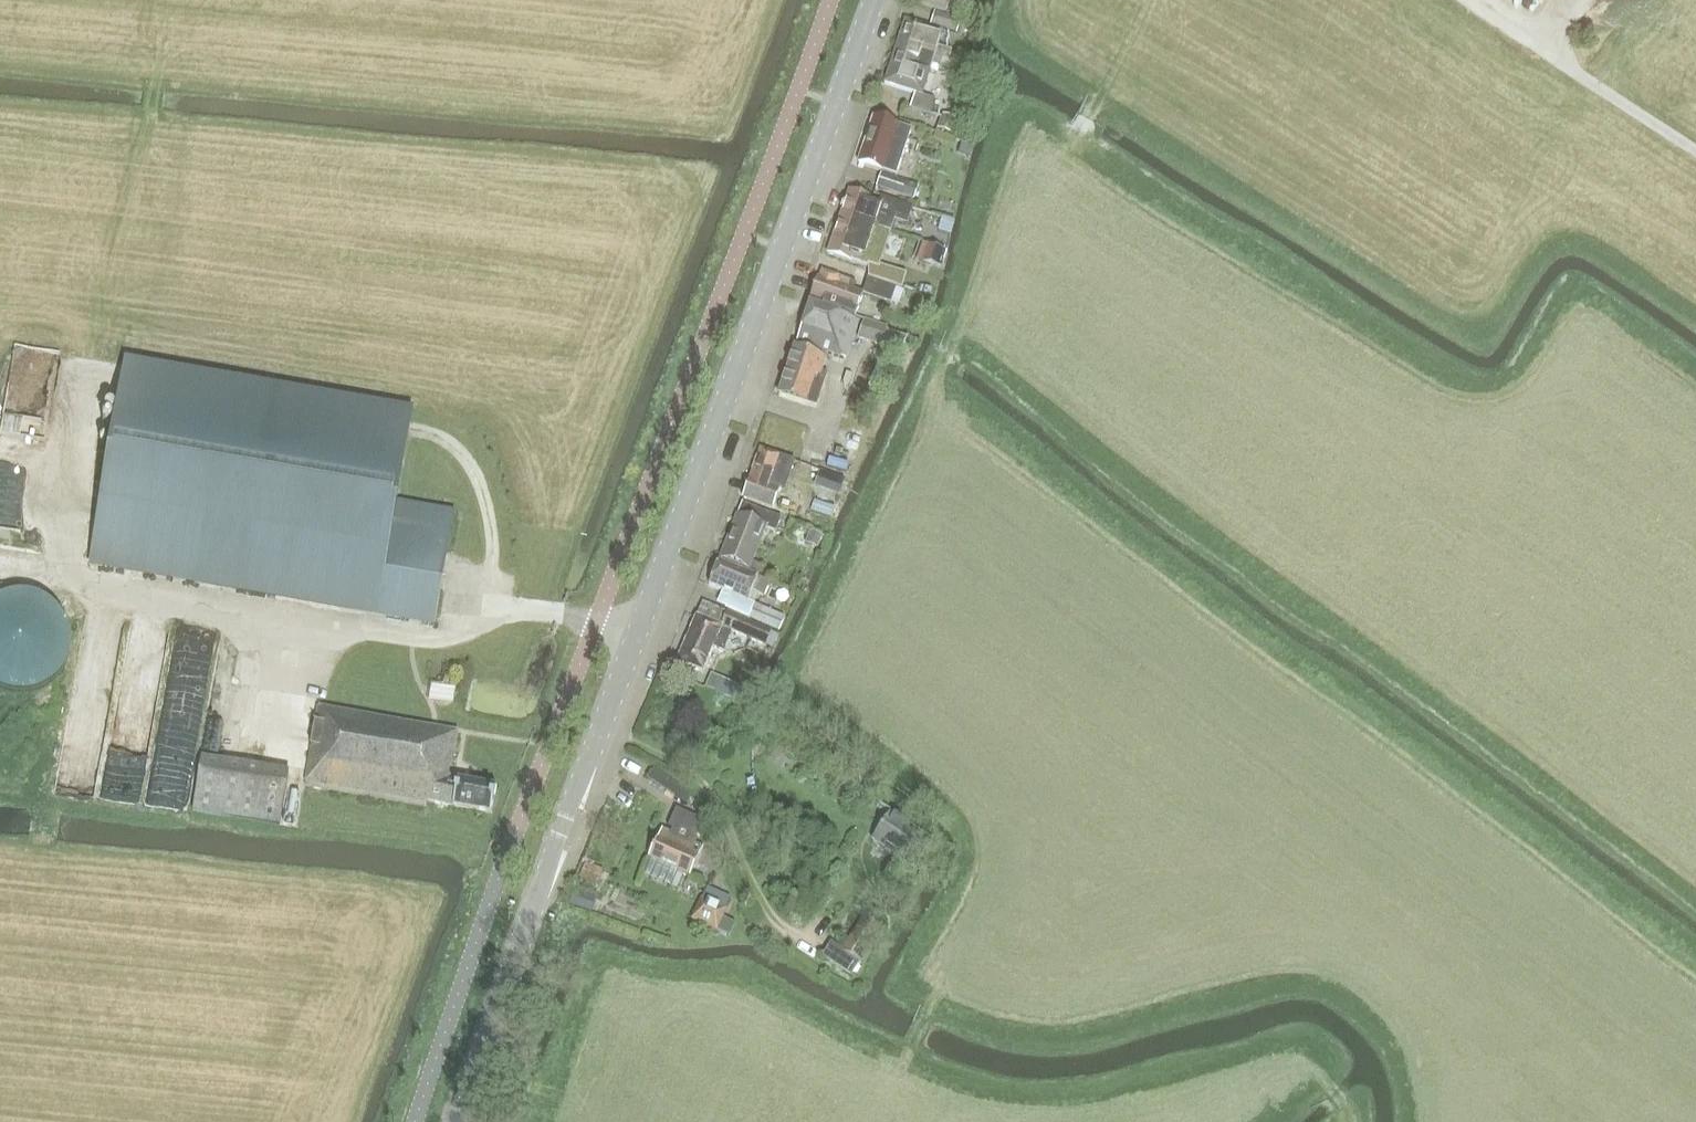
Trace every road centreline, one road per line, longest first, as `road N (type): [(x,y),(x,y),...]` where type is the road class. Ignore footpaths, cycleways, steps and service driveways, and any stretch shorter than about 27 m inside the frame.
road 1 (secondary): [(456,1121),(874,0)]
road 2 (track): [(1695,150),(1470,0)]
road 3 (track): [(416,429),(455,446),(476,478),(490,527),(494,605)]
road 4 (track): [(0,467),(75,497),(76,579)]

